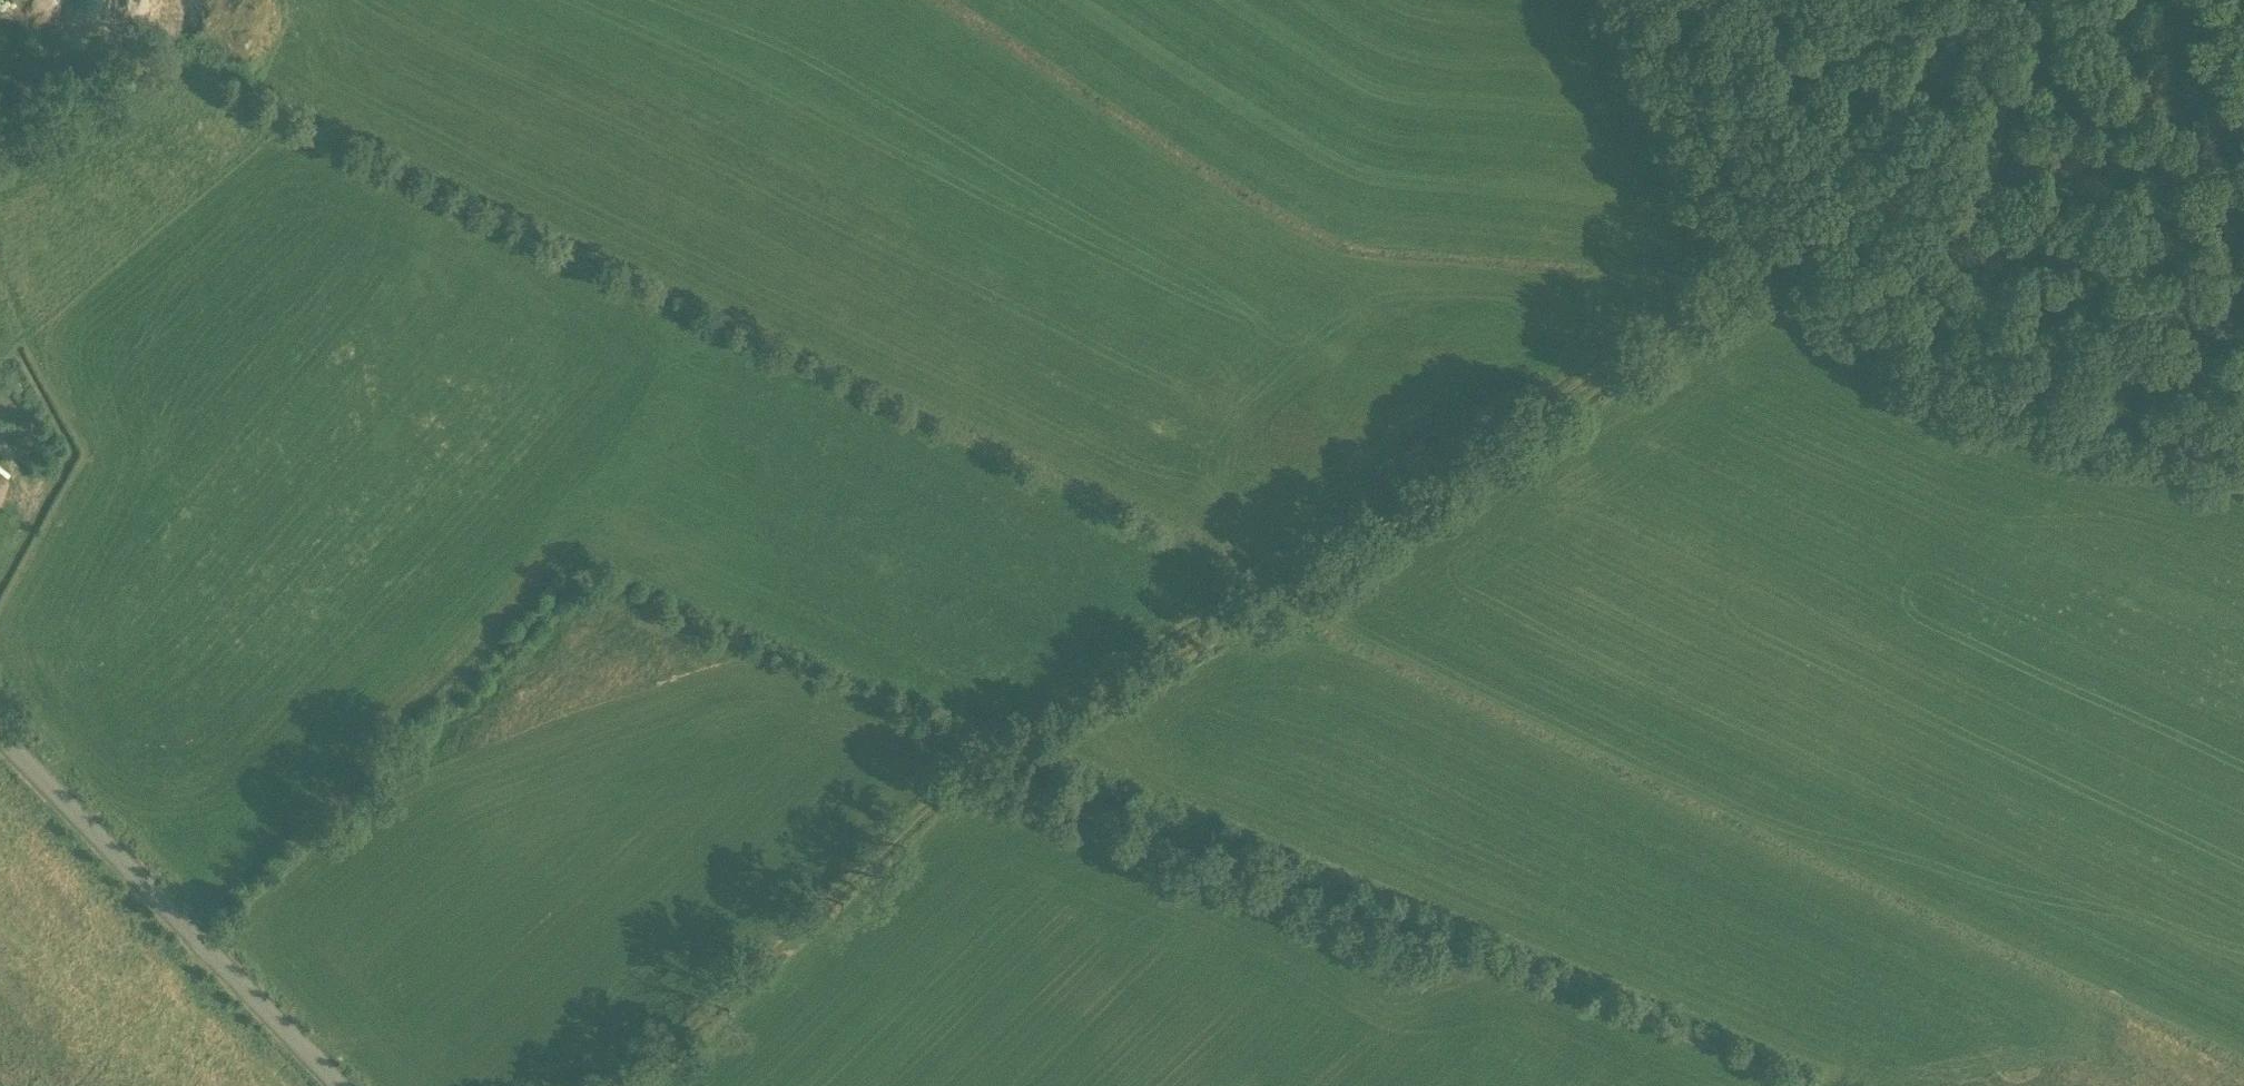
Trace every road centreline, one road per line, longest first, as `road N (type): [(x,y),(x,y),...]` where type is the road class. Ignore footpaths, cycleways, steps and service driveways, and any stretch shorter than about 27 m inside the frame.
road 1 (tertiary): [(345,1085),(0,731)]

